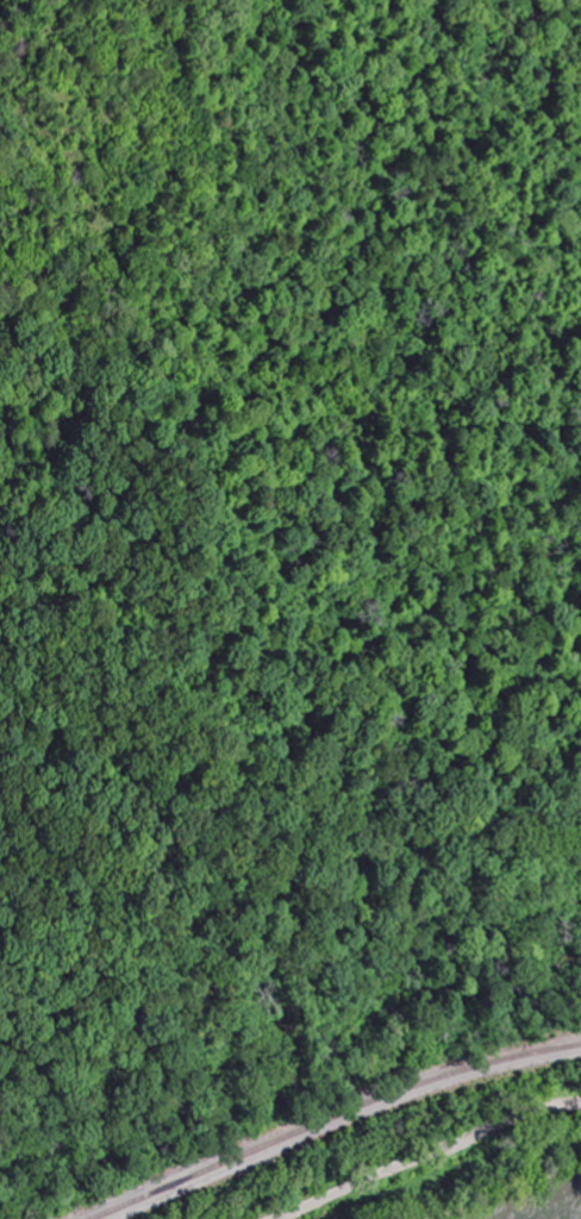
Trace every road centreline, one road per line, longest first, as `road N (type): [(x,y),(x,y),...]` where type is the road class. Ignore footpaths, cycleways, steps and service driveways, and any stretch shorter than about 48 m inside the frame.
road 1 (residential): [(276,1218),(462,1139),(580,1105)]

